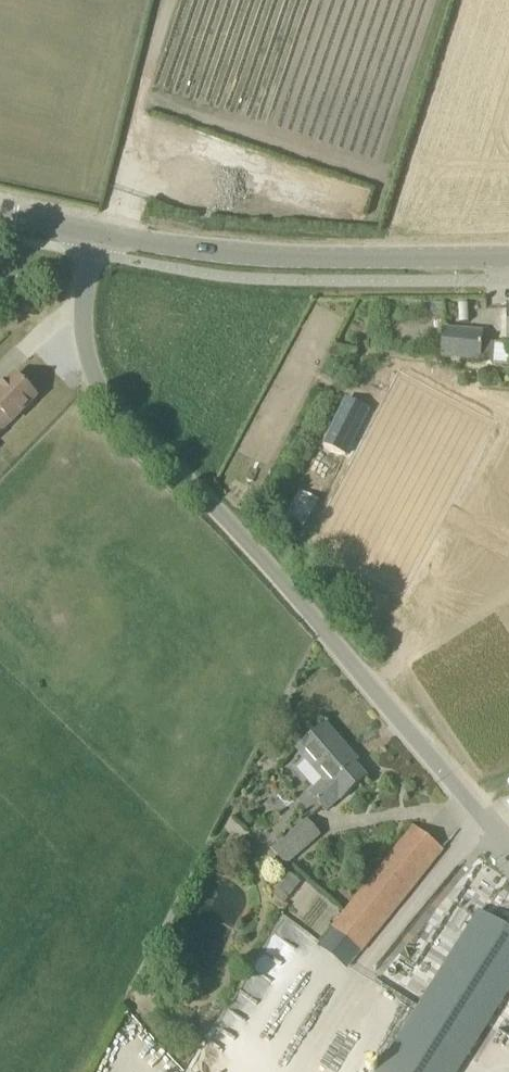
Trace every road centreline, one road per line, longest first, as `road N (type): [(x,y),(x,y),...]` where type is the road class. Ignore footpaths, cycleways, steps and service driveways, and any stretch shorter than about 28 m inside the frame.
road 1 (unclassified): [(508,847),(278,572),(107,390),(85,356),(96,232)]
road 2 (unclassified): [(96,232),(312,258),(508,253)]

